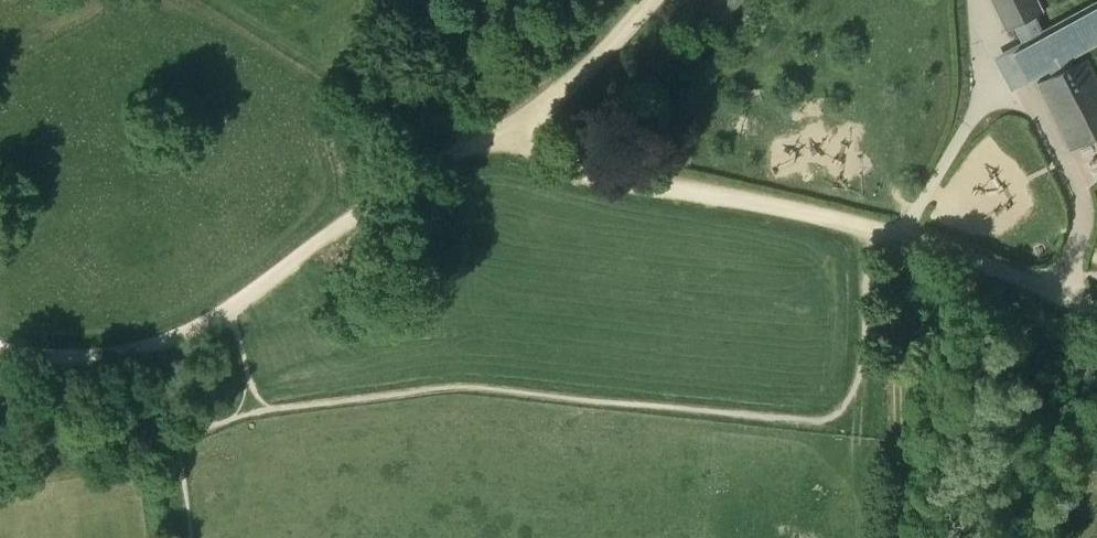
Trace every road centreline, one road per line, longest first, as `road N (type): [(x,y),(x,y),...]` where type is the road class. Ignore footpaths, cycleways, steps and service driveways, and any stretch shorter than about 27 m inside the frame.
road 1 (track): [(876,228),(638,182),(511,142)]
road 2 (track): [(511,142),(438,158),(231,305)]
road 3 (track): [(901,232),(892,251),(899,537)]
road 4 (track): [(231,305),(119,354),(43,357),(0,350)]
road 5 (track): [(985,81),(1035,108),(1079,195),(1067,269)]
road 6 (track): [(511,142),(648,0)]
road 7 (track): [(1049,288),(901,232)]
road 8 (track): [(496,142),(355,88)]

